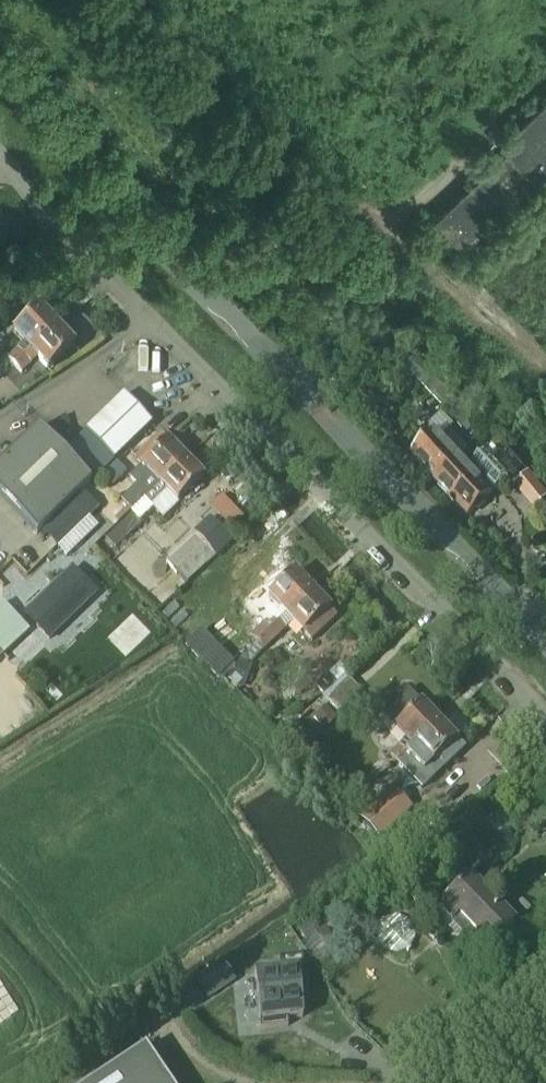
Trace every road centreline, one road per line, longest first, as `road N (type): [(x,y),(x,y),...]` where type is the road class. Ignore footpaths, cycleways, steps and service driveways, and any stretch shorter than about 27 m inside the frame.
road 1 (unclassified): [(545,639),(0,69)]
road 2 (unclassified): [(0,161),(147,323),(545,717)]

